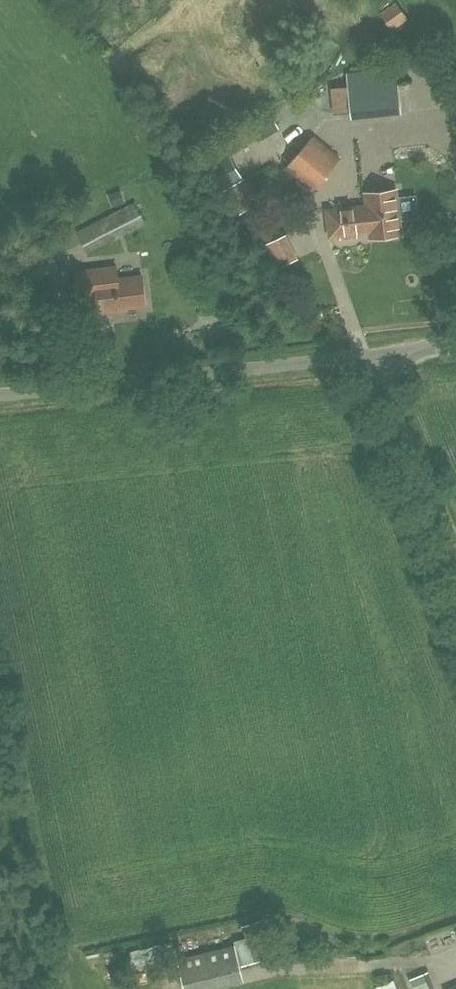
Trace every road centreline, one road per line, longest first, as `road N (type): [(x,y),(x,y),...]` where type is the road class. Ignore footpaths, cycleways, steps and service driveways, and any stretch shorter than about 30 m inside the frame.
road 1 (unclassified): [(383,357),(0,392)]
road 2 (unclassified): [(455,531),(383,357)]

